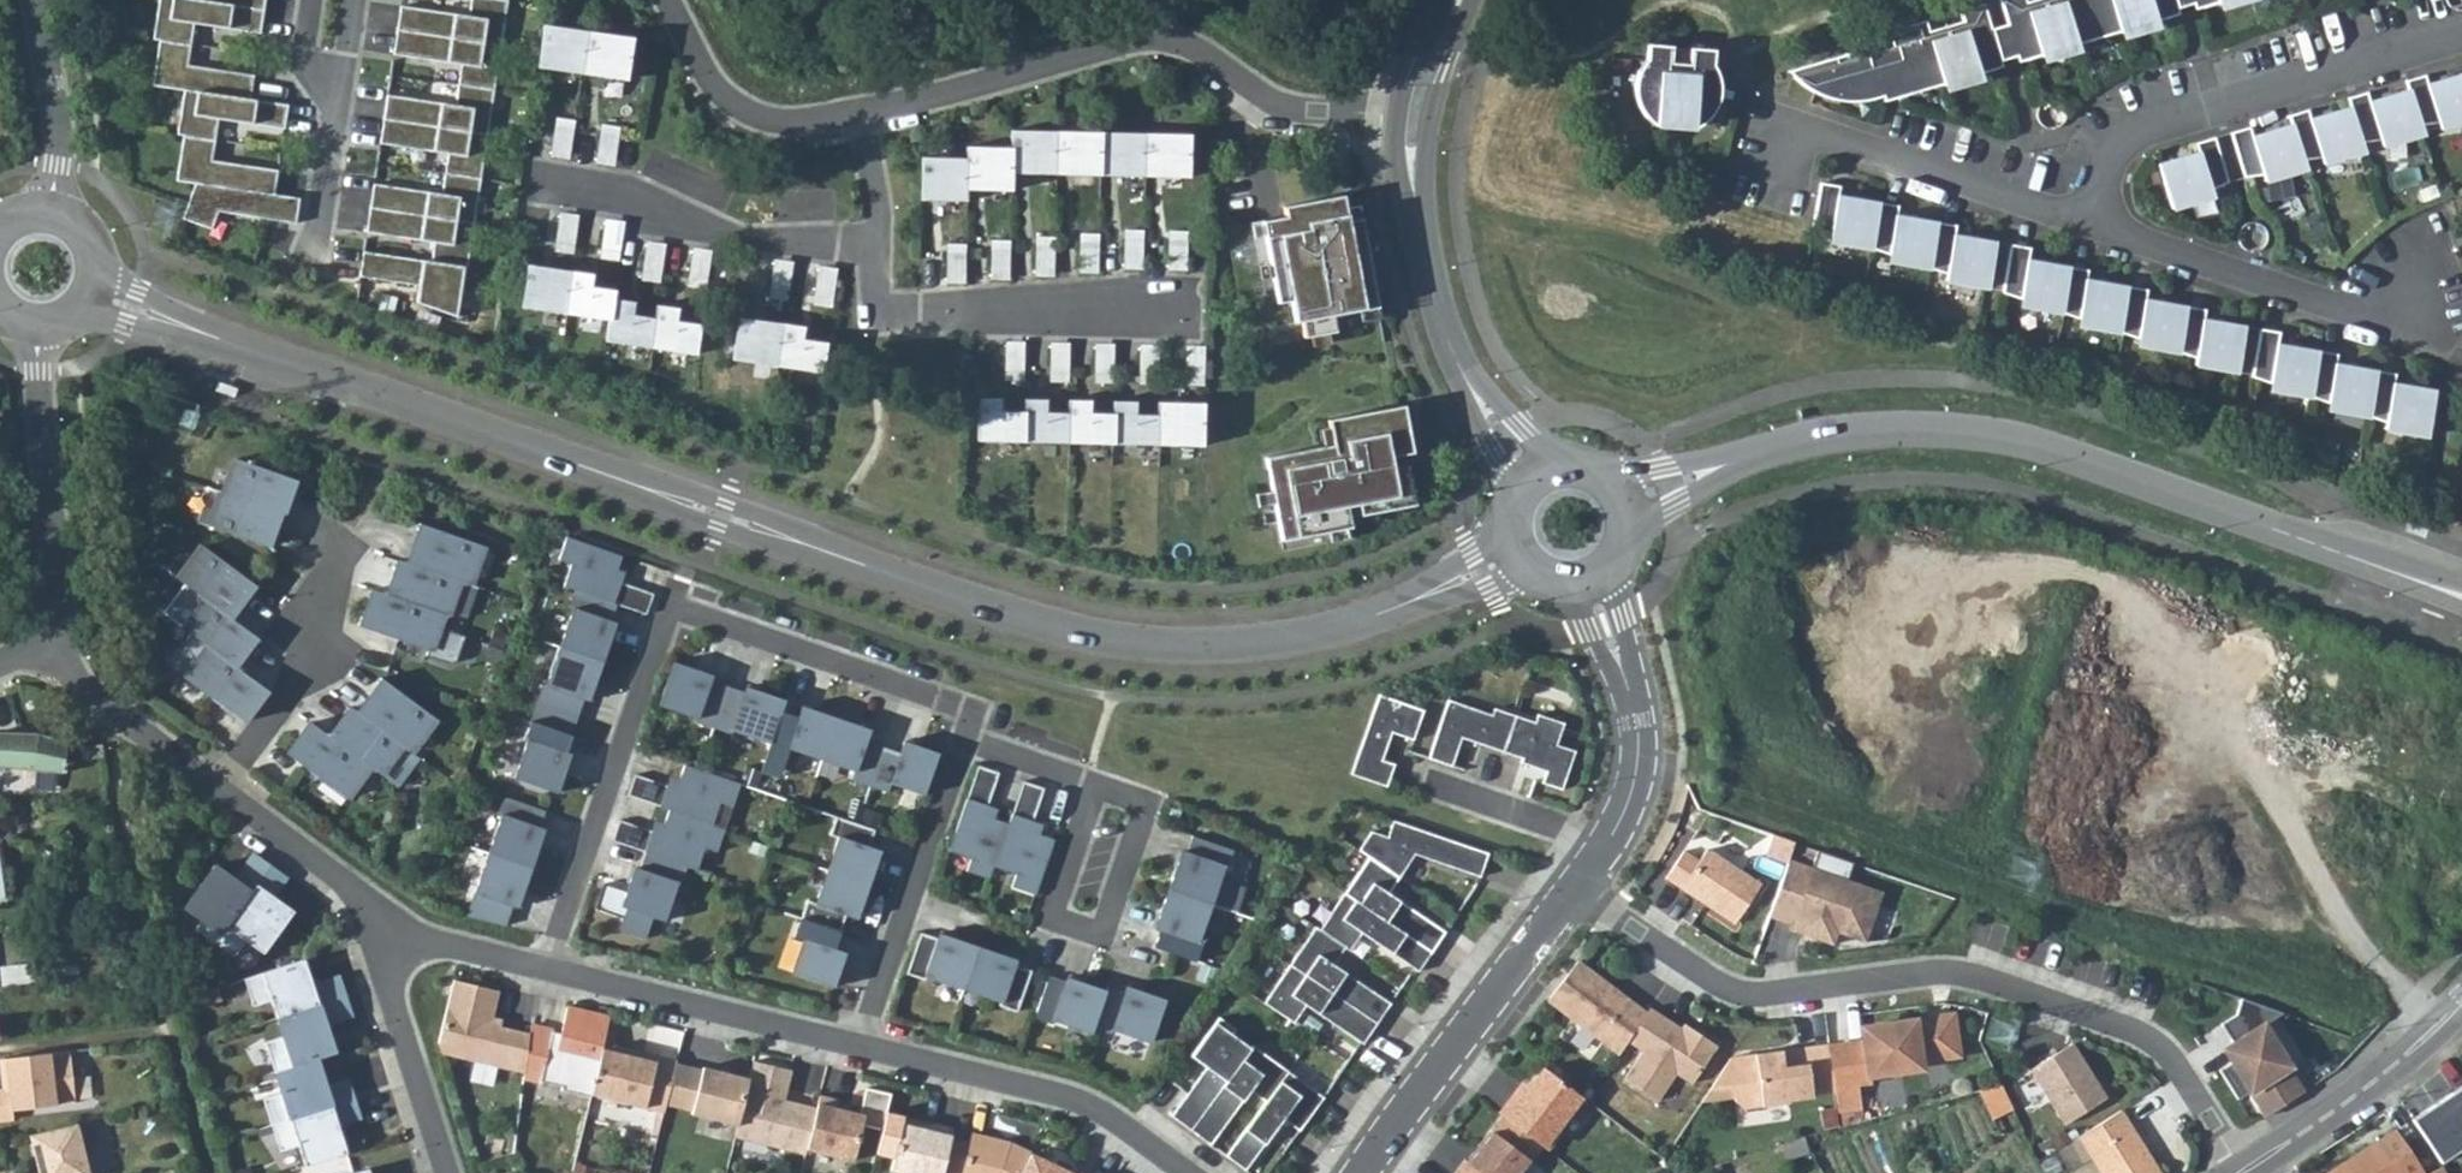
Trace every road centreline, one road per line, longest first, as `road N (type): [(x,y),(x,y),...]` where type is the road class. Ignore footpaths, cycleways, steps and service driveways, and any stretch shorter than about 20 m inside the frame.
road 1 (residential): [(1516,548),(1409,603),(1309,636),(1206,647),(1071,633),(95,291)]
road 2 (residential): [(1577,886),(1739,991),(1956,972),(2129,1028),(2174,1063),(2244,1172)]
road 3 (tertiary): [(2356,556),(2022,433),(1952,426),(1865,428),(1790,442),(1624,501)]
road 4 (residential): [(547,969),(672,605),(975,709),(963,743)]
road 5 (residential): [(861,109),(1148,38),(1193,49),(1285,108),(1396,115)]
road 6 (residential): [(2092,227),(2108,171),(2129,142),(2461,39)]
road 7 (residential): [(1203,306),(880,311),(877,246)]
road 8 (residential): [(1774,160),(1786,122),(2092,227)]
road 9 (residential): [(1362,1172),(1577,886)]
road 10 (residential): [(863,1045),(1084,1103),(1187,1172)]
road 11 (residential): [(2092,227),(2359,314),(2417,299)]
road 12 (residential): [(552,186),(633,197),(745,239),(877,246)]
road 13 (residential): [(1577,886),(1620,817),(1639,746),(1631,696),(1588,576)]
road 14 (residential): [(547,969),(863,1045)]
road 15 (residential): [(34,329),(62,646)]
road 16 (residential): [(863,1045),(963,743)]
road 17 (tertiary): [(1533,473),(1453,355),(1413,192)]
road 18 (residential): [(216,789),(312,668),(343,554),(320,533)]
road 19 (residential): [(2461,1007),(2383,1075),(2244,1172)]
road 20 (residential): [(448,1172),(381,951),(380,915)]
road 21 (residential): [(668,0),(714,90),(733,104),(785,119),(861,109)]
road 22 (residential): [(1095,790),(1147,808),(1101,939),(1050,920)]
road 23 (residential): [(62,646),(77,683),(216,789)]
road 24 (residential): [(38,0),(58,110),(50,209)]
road 25 (residential): [(216,789),(380,915)]
road 26 (tertiary): [(1413,192),(1432,105),(1473,0)]
road 27 (residential): [(380,915),(450,947),(547,969)]
road 28 (residential): [(341,89),(315,245)]
road 29 (residential): [(963,743),(1095,790)]
road 30 (residential): [(877,246),(861,109)]
road 31 (residential): [(1050,920),(1095,790)]
road 32 (tertiary): [(1443,0),(1396,115)]
road 33 (tertiary): [(2356,556),(2410,592),(2461,611)]

